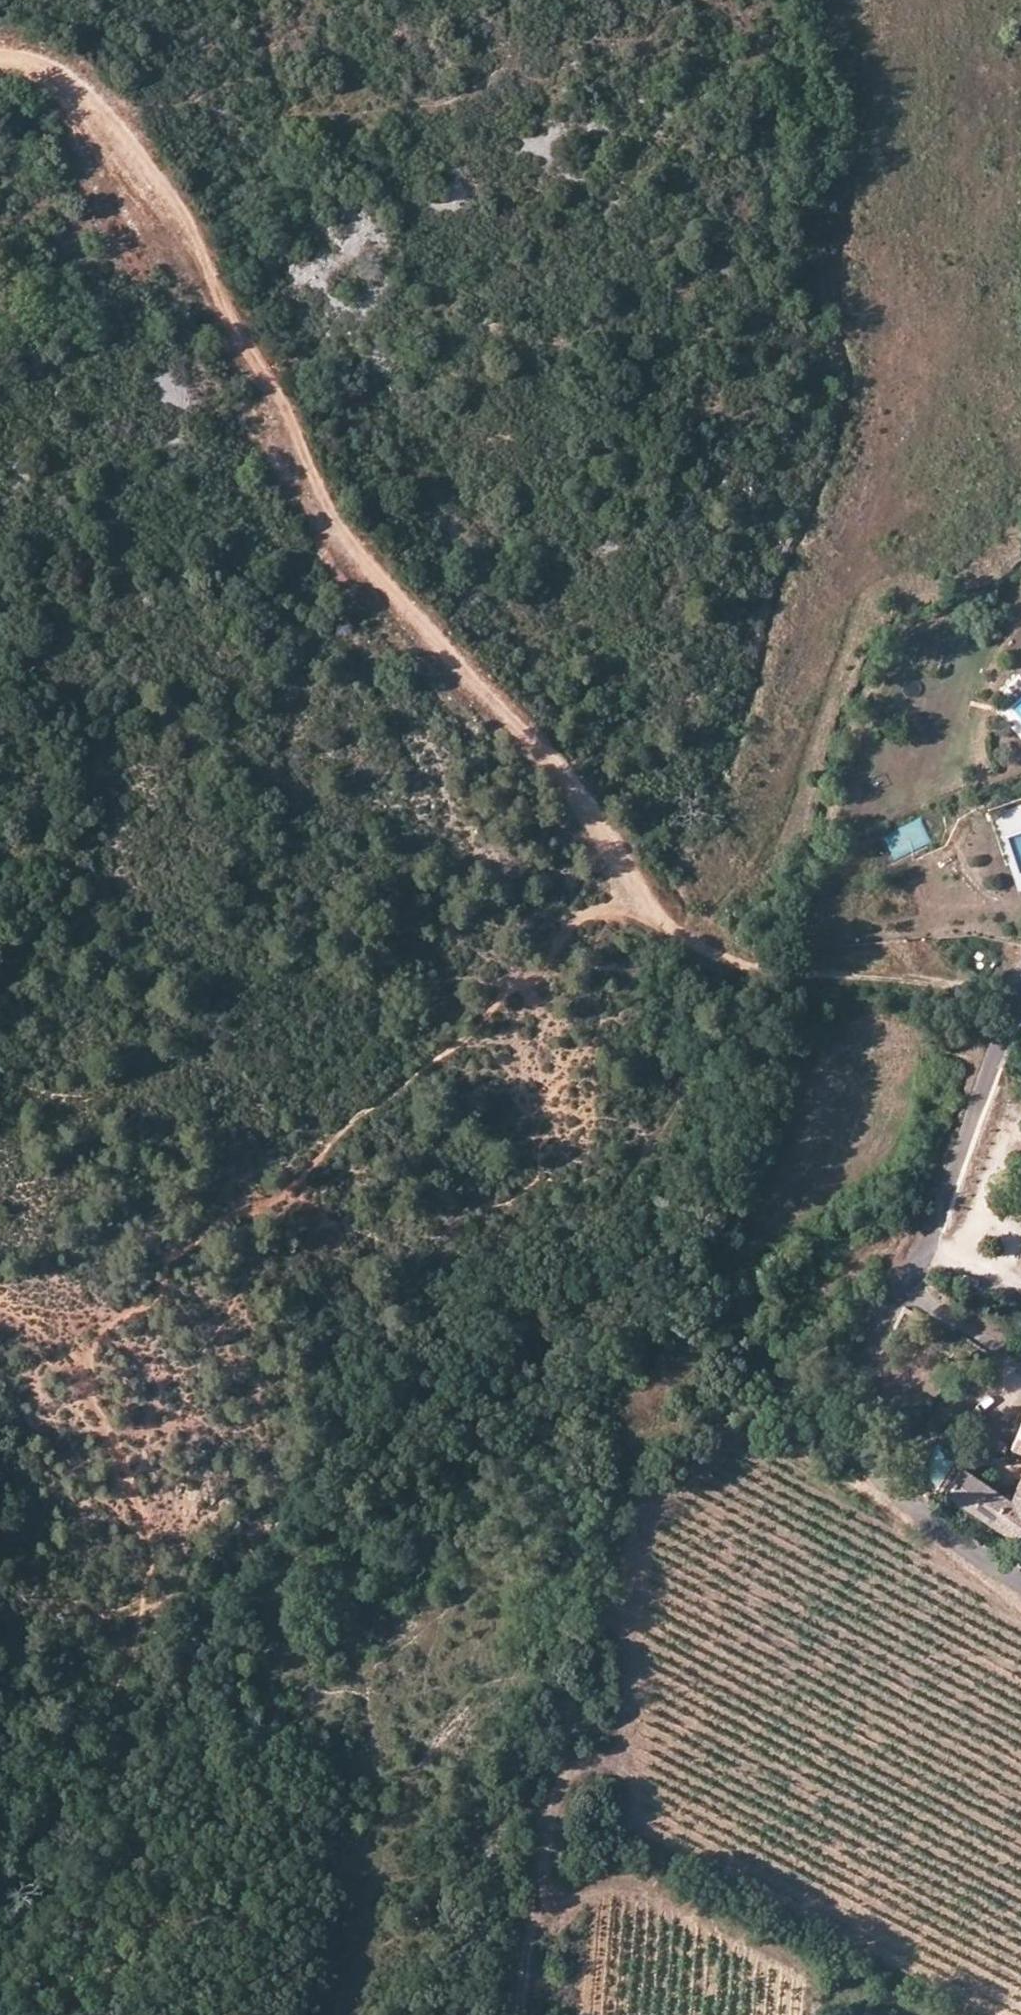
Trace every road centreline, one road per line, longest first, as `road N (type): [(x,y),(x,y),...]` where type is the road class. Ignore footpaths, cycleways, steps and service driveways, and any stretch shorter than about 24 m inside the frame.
road 1 (track): [(1019,996),(862,974),(750,974),(636,895),(559,761),(349,555),(178,222),(112,121),(43,58),(0,57)]
road 2 (unclassified): [(1020,1583),(878,1474),(861,1439),(857,1385),(875,1327),(926,1251),(1013,1012)]

